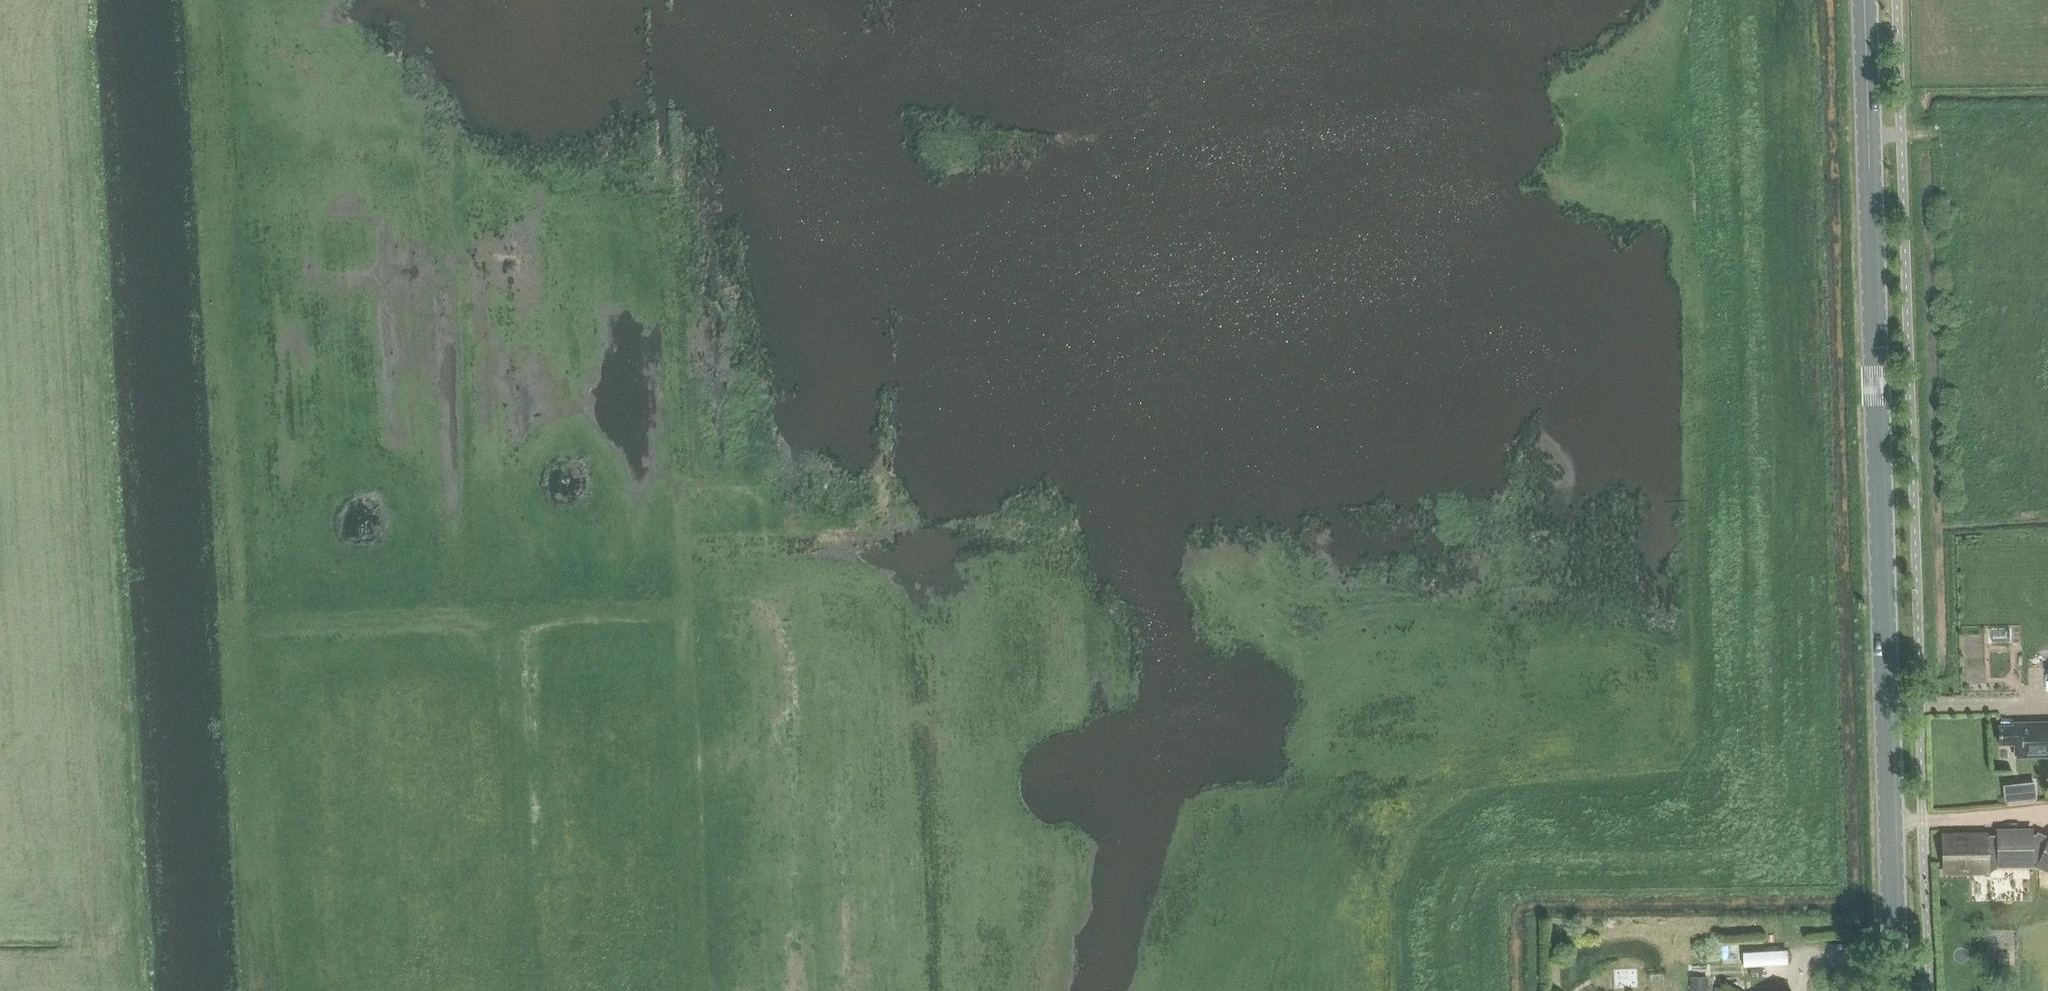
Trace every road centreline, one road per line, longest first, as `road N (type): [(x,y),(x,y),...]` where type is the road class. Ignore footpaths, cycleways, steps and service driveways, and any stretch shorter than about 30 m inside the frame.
road 1 (primary): [(1895,990),(1874,238)]
road 2 (primary): [(1864,0),(1874,238)]

